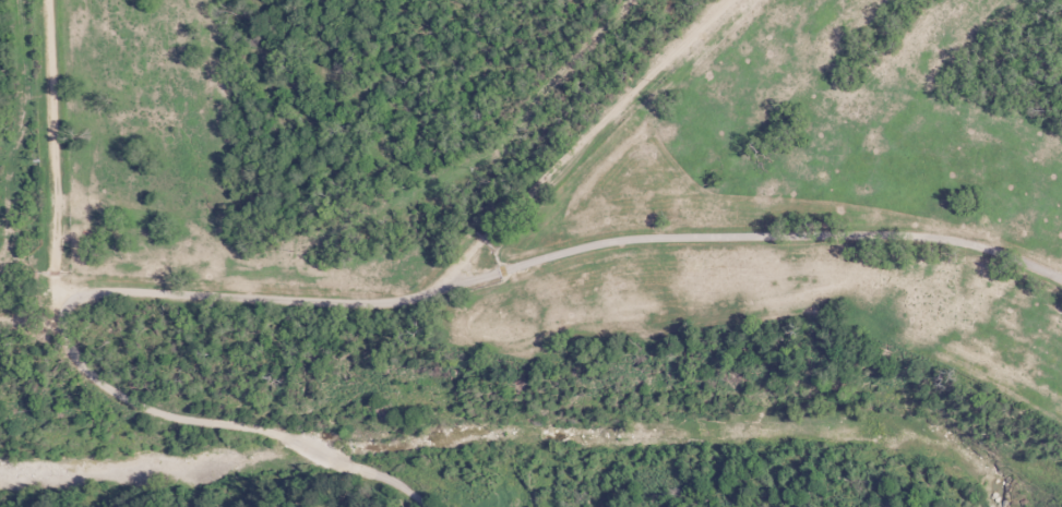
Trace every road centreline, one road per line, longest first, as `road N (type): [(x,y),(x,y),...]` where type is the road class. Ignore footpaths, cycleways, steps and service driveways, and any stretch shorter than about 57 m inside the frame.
road 1 (residential): [(80,0),(103,294),(198,385),(208,412),(320,433),(509,506)]
road 2 (residential): [(198,385),(208,370),(431,337),(468,305),(474,252),(724,0)]
road 3 (residential): [(1061,289),(989,268),(607,279)]
road 4 (residential): [(841,0),(622,220),(607,279)]
road 5 (residential): [(607,279),(468,305)]

